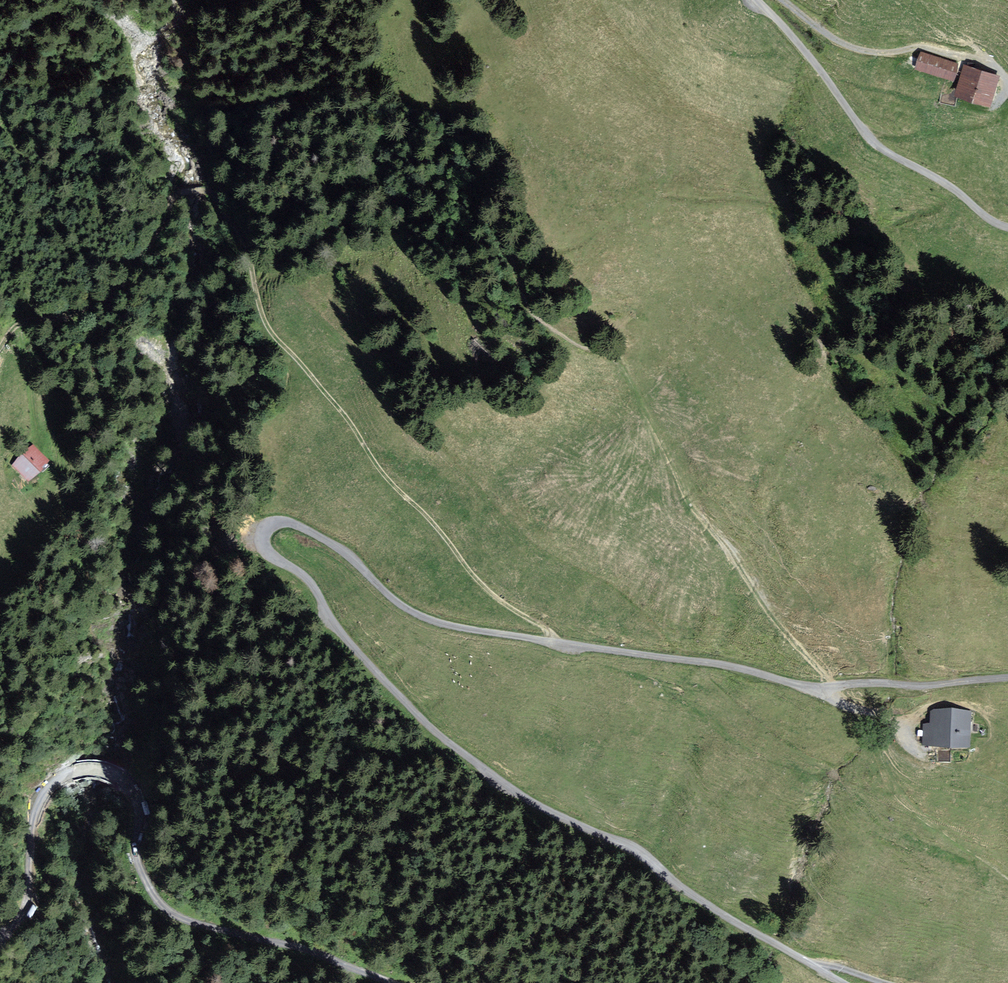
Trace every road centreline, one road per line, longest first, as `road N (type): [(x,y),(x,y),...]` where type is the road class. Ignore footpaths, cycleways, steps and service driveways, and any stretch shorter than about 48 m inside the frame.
road 1 (unclassified): [(1007,678),(818,687),(462,629),(393,604),(350,560),(302,528),(277,524),(264,533),(268,555),(311,583),(331,620),(388,684),(492,780),(584,832),(634,850),(671,885),(838,982)]
road 2 (track): [(0,949),(29,896),(29,839),(42,794),(73,772),(99,769),(135,793),(139,867),(173,916),(393,982)]
road 3 (track): [(548,643),(532,620),(490,598),(271,334),(261,320),(252,264)]
road 4 (unclassified): [(757,0),(877,150),(1007,228)]
road 5 (track): [(825,687),(836,703),(869,717),(888,794),(919,826),(1007,877)]
road 6 (track): [(996,106),(1002,74),(920,49),(849,47),(779,0)]
road 7 (track): [(187,192),(116,290),(56,319),(28,317),(0,348)]

